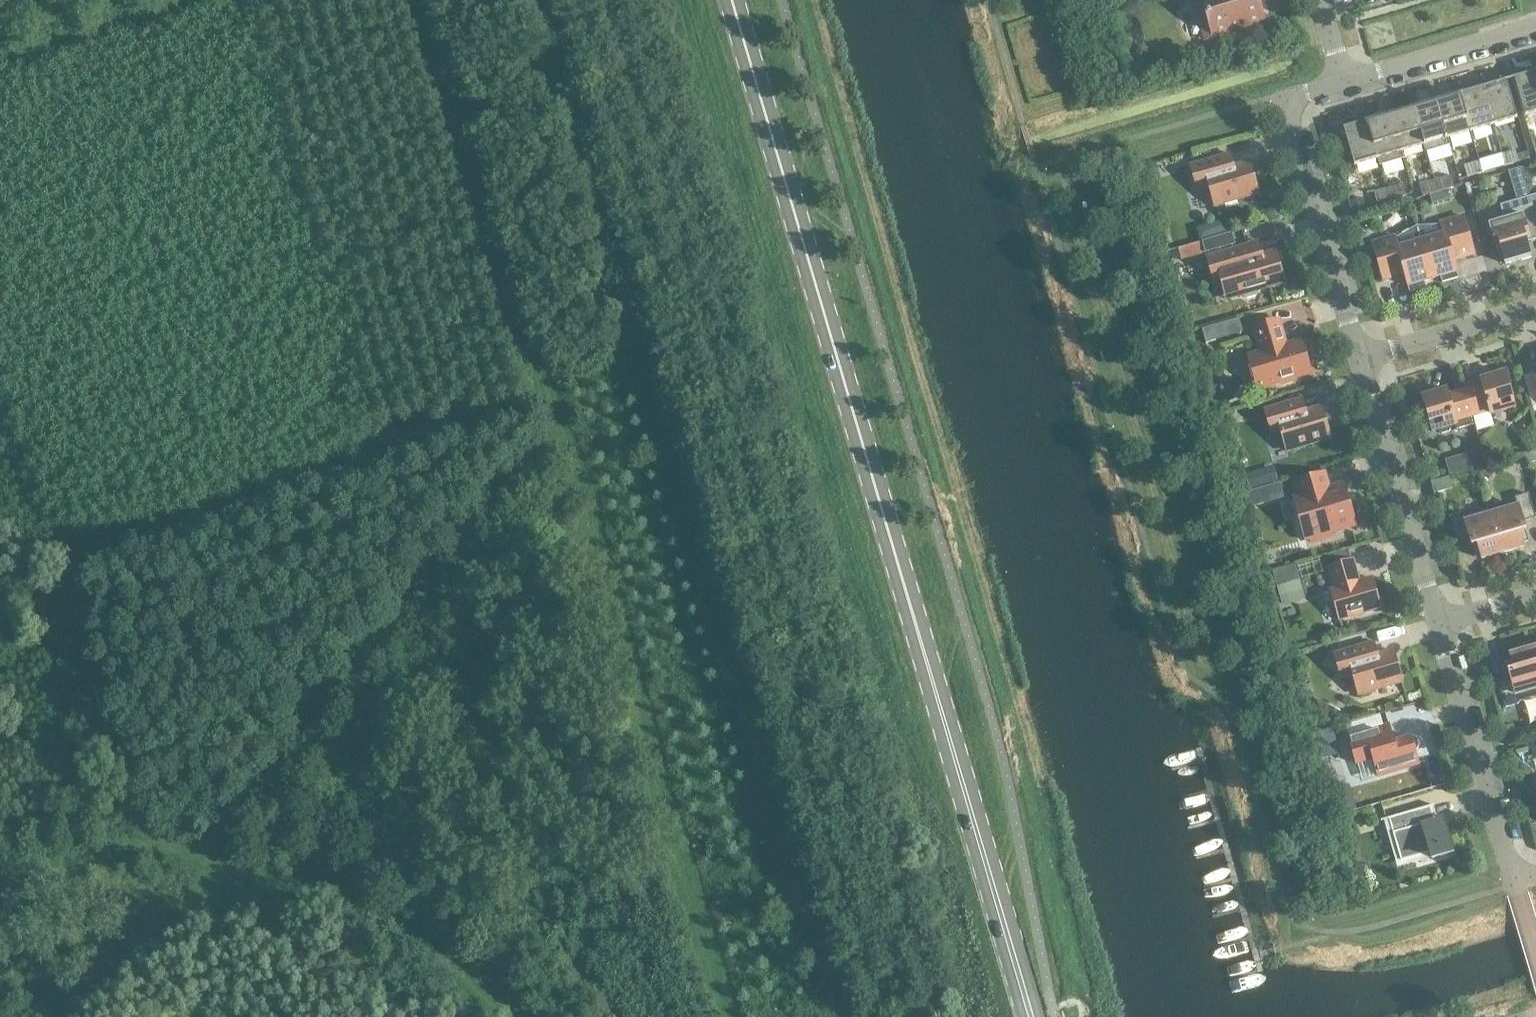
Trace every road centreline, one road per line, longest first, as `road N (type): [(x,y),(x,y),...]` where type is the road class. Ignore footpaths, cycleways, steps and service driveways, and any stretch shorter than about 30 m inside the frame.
road 1 (track): [(734,1016),(569,444),(428,0)]
road 2 (secondary): [(1030,1016),(733,0)]
road 3 (track): [(614,0),(908,1016)]
road 4 (residential): [(1345,87),(1289,103),(1359,358)]
road 5 (residential): [(1438,622),(1516,884),(1535,878)]
road 6 (residential): [(1359,358),(1438,622)]
road 7 (track): [(56,1016),(155,938),(227,859)]
road 8 (track): [(216,0),(0,64)]
road 9 (residential): [(1345,87),(1535,28)]
road 10 (residential): [(1359,358),(1535,306)]

